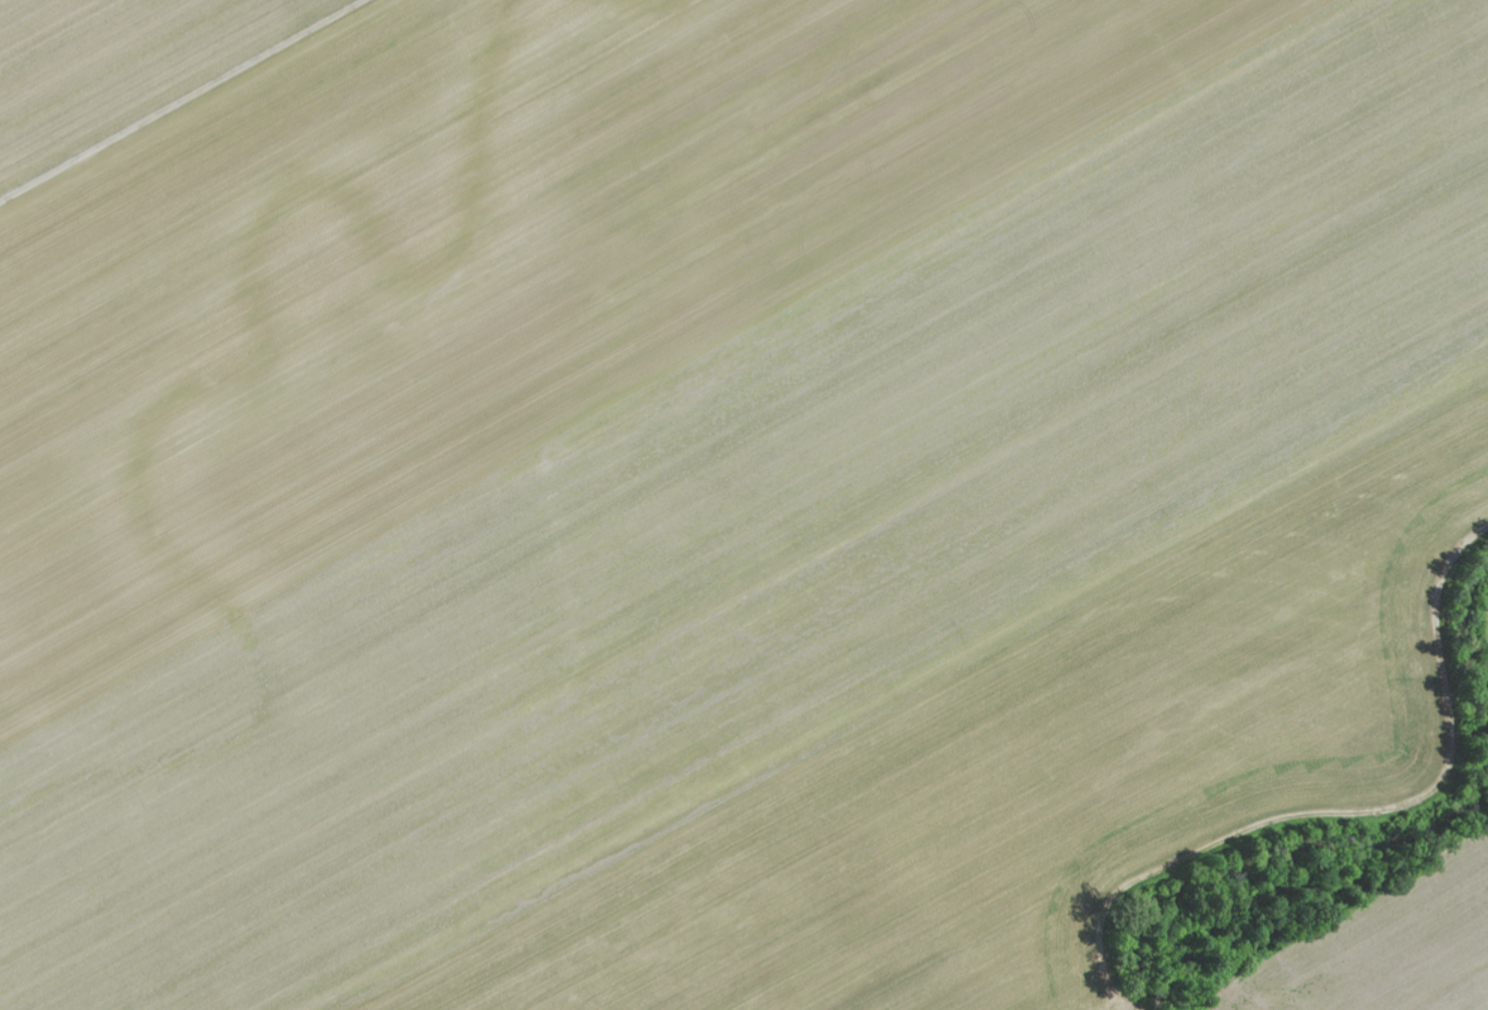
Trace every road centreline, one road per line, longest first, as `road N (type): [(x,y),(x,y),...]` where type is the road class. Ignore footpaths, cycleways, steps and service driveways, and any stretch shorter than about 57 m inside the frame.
road 1 (track): [(1487,522),(1456,554),(1435,592),(1449,735),(1441,779)]

